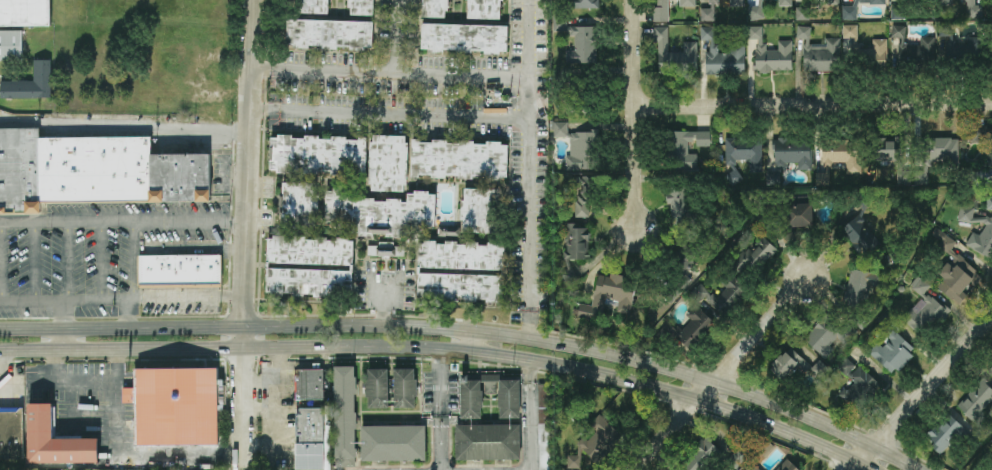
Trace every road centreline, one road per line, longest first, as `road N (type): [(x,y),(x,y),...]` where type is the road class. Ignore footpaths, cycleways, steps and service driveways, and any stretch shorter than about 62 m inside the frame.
road 1 (tertiary): [(244,469),(254,0)]
road 2 (secondary): [(918,469),(711,382),(622,357),(477,333)]
road 3 (secondary): [(0,351),(440,350)]
road 4 (secondary): [(440,329),(0,329)]
road 5 (secondary): [(473,354),(694,399),(870,469)]
road 6 (residential): [(991,104),(637,109)]
road 7 (residential): [(632,469),(811,277)]
road 8 (residential): [(637,228),(635,0)]
road 9 (residential): [(855,469),(991,318)]

